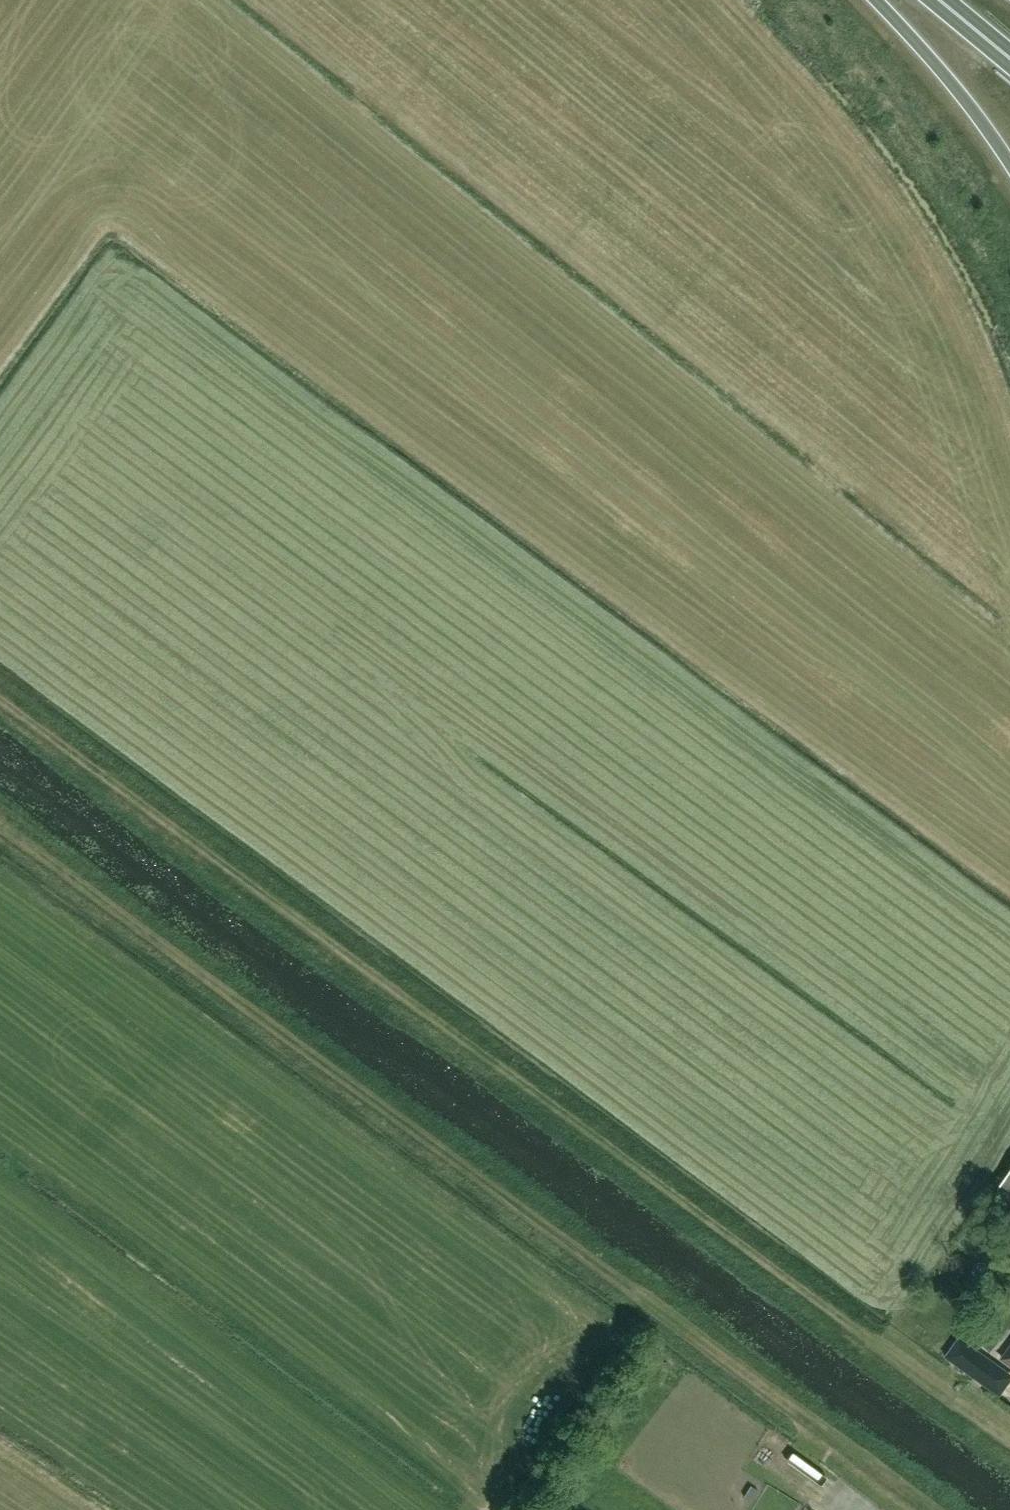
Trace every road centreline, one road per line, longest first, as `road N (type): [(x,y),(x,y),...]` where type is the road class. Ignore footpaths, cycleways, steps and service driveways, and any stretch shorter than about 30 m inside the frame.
road 1 (trunk): [(876,0),(1009,162)]

